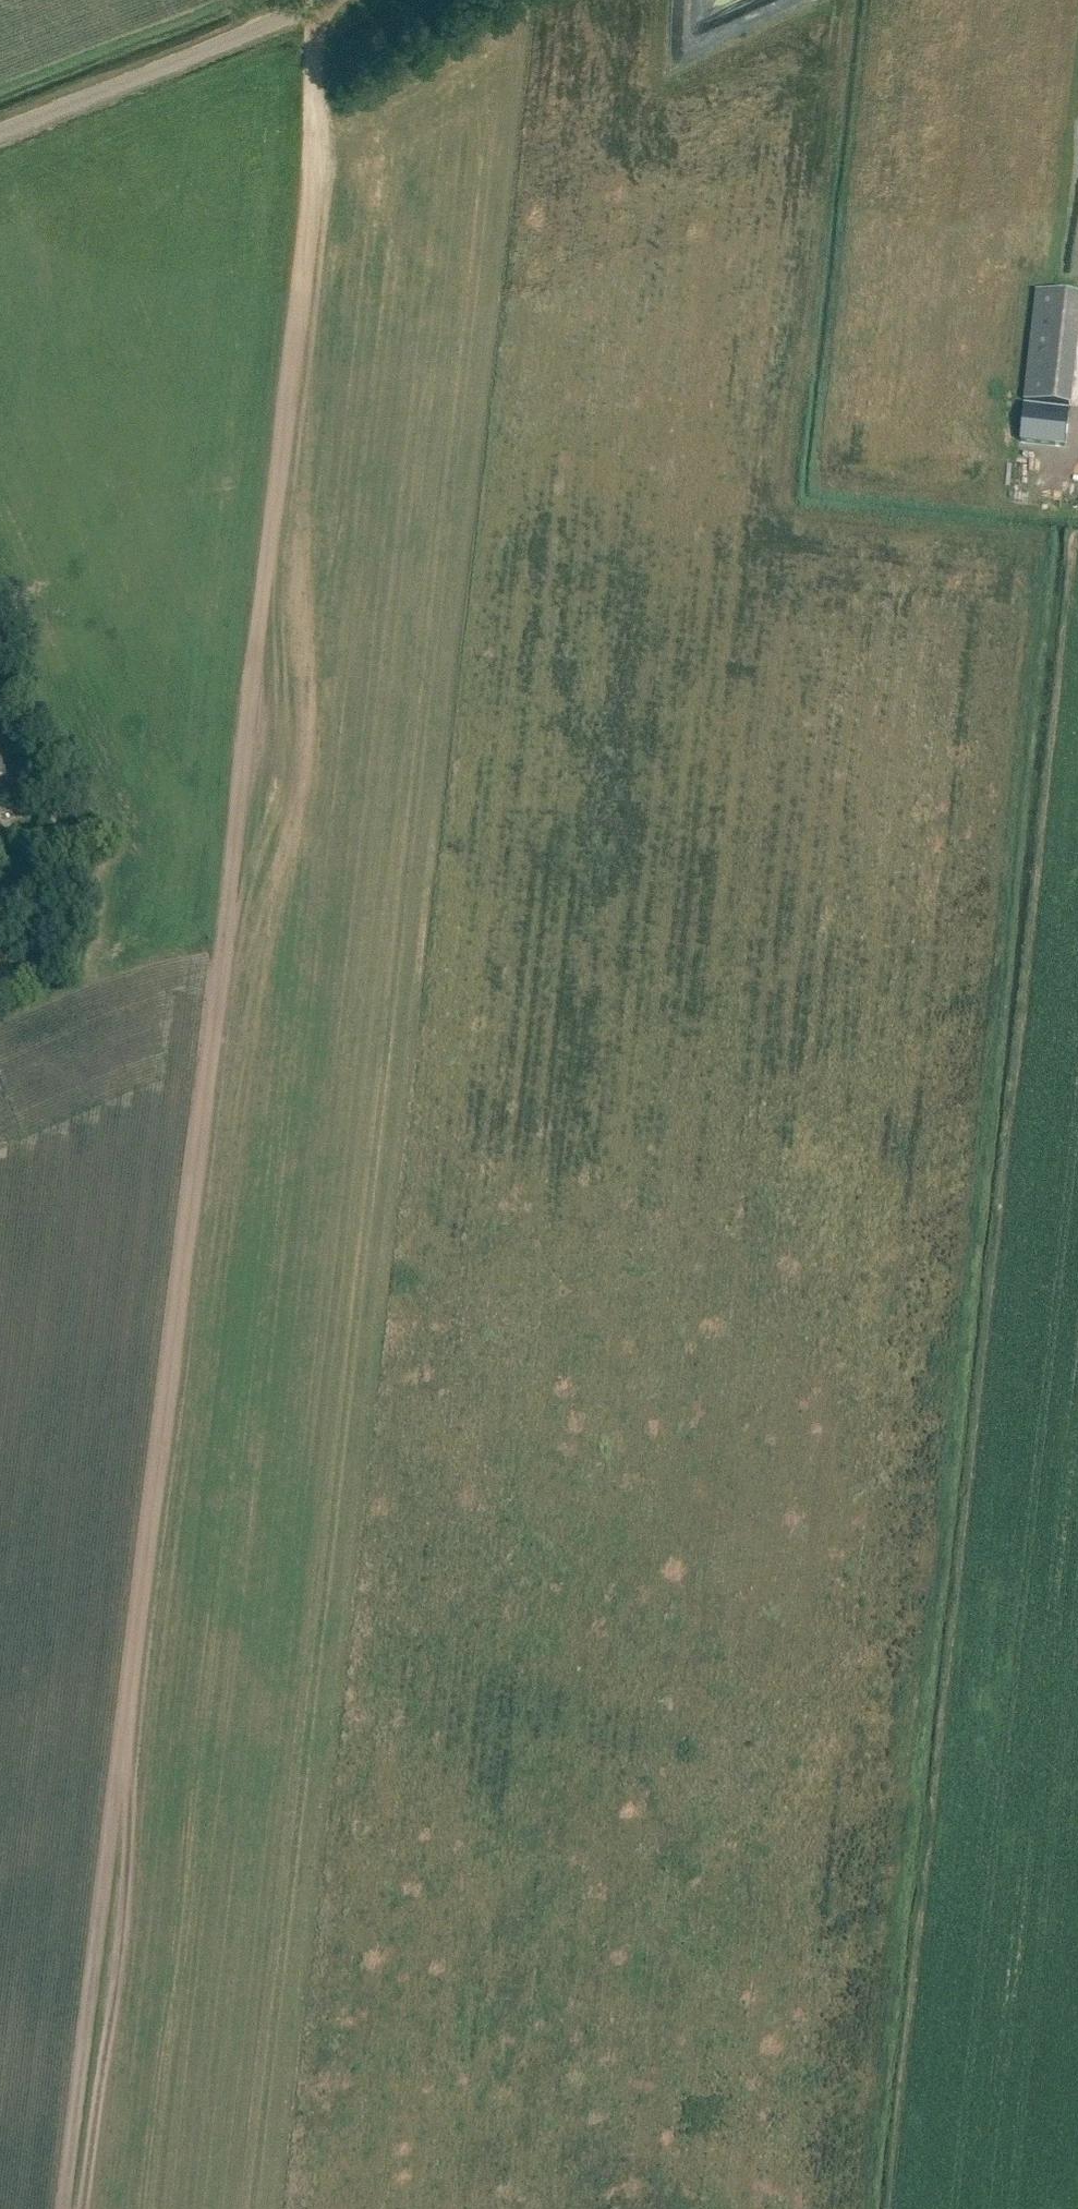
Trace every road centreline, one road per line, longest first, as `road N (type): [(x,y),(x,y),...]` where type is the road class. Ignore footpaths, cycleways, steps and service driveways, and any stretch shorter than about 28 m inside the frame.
road 1 (unclassified): [(330,0),(0,131)]

